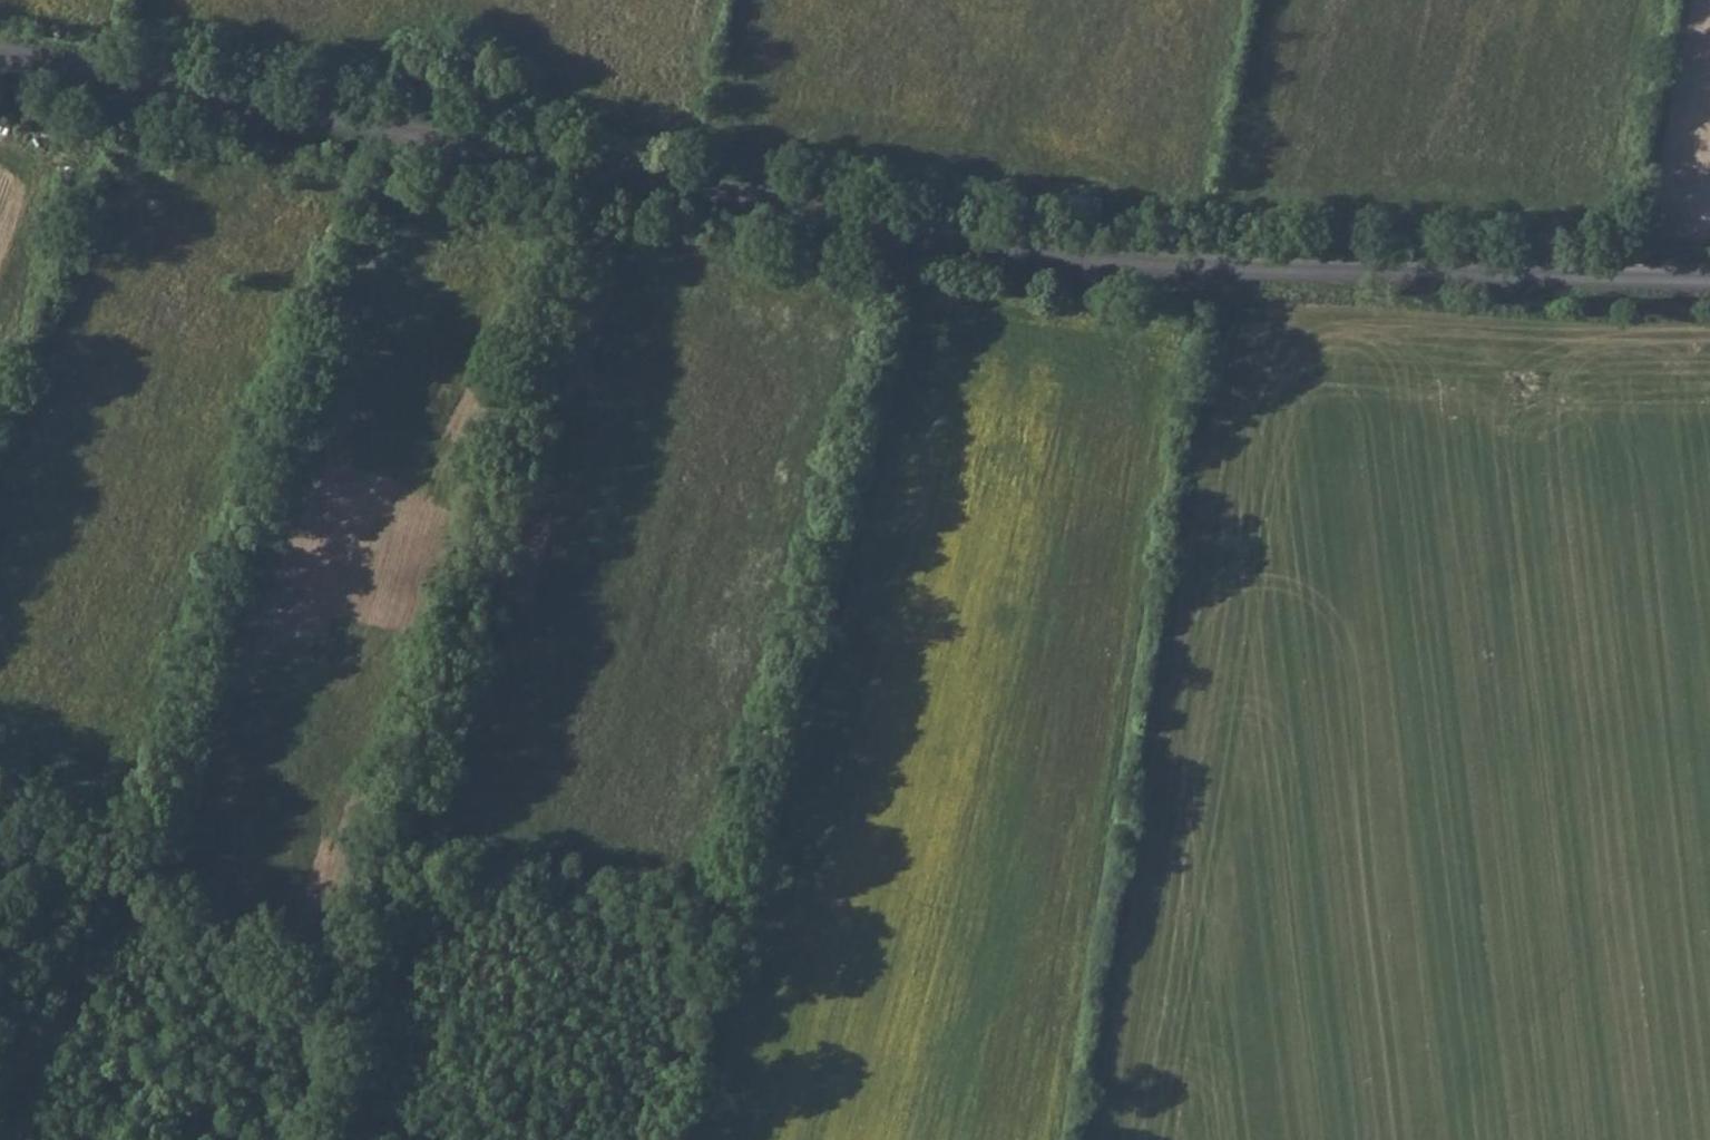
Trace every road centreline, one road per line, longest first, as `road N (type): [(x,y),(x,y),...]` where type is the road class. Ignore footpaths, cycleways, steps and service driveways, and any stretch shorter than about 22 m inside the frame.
road 1 (unclassified): [(1709,278),(1122,263),(0,56)]

